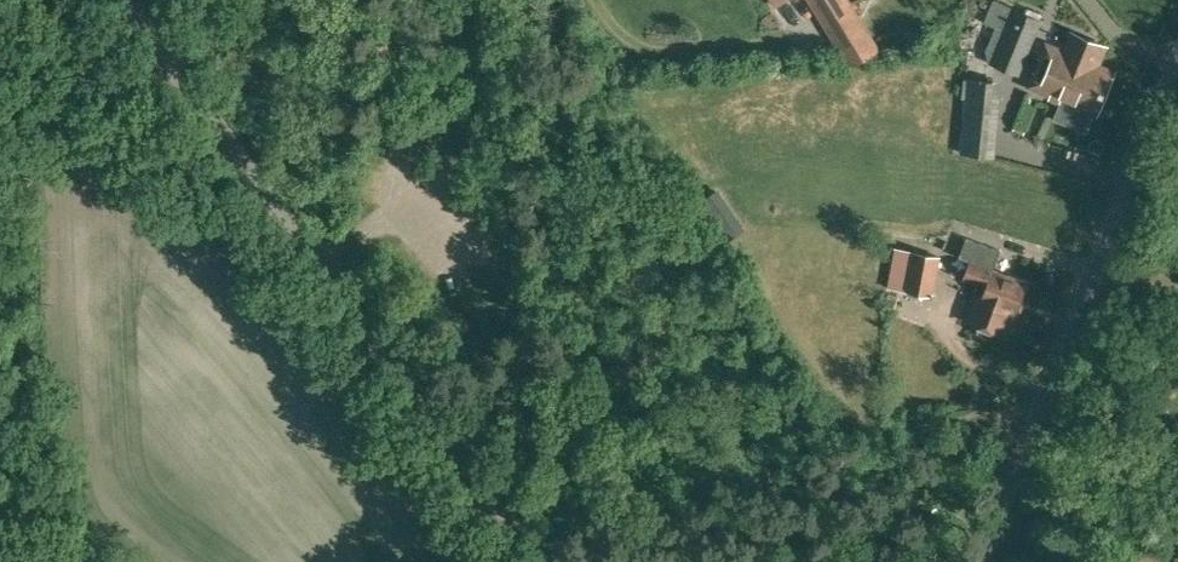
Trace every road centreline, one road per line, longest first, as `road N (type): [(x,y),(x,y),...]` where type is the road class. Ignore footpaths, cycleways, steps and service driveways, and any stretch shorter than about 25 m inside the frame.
road 1 (unclassified): [(540,561),(131,0)]
road 2 (unclassified): [(982,561),(1177,64)]

